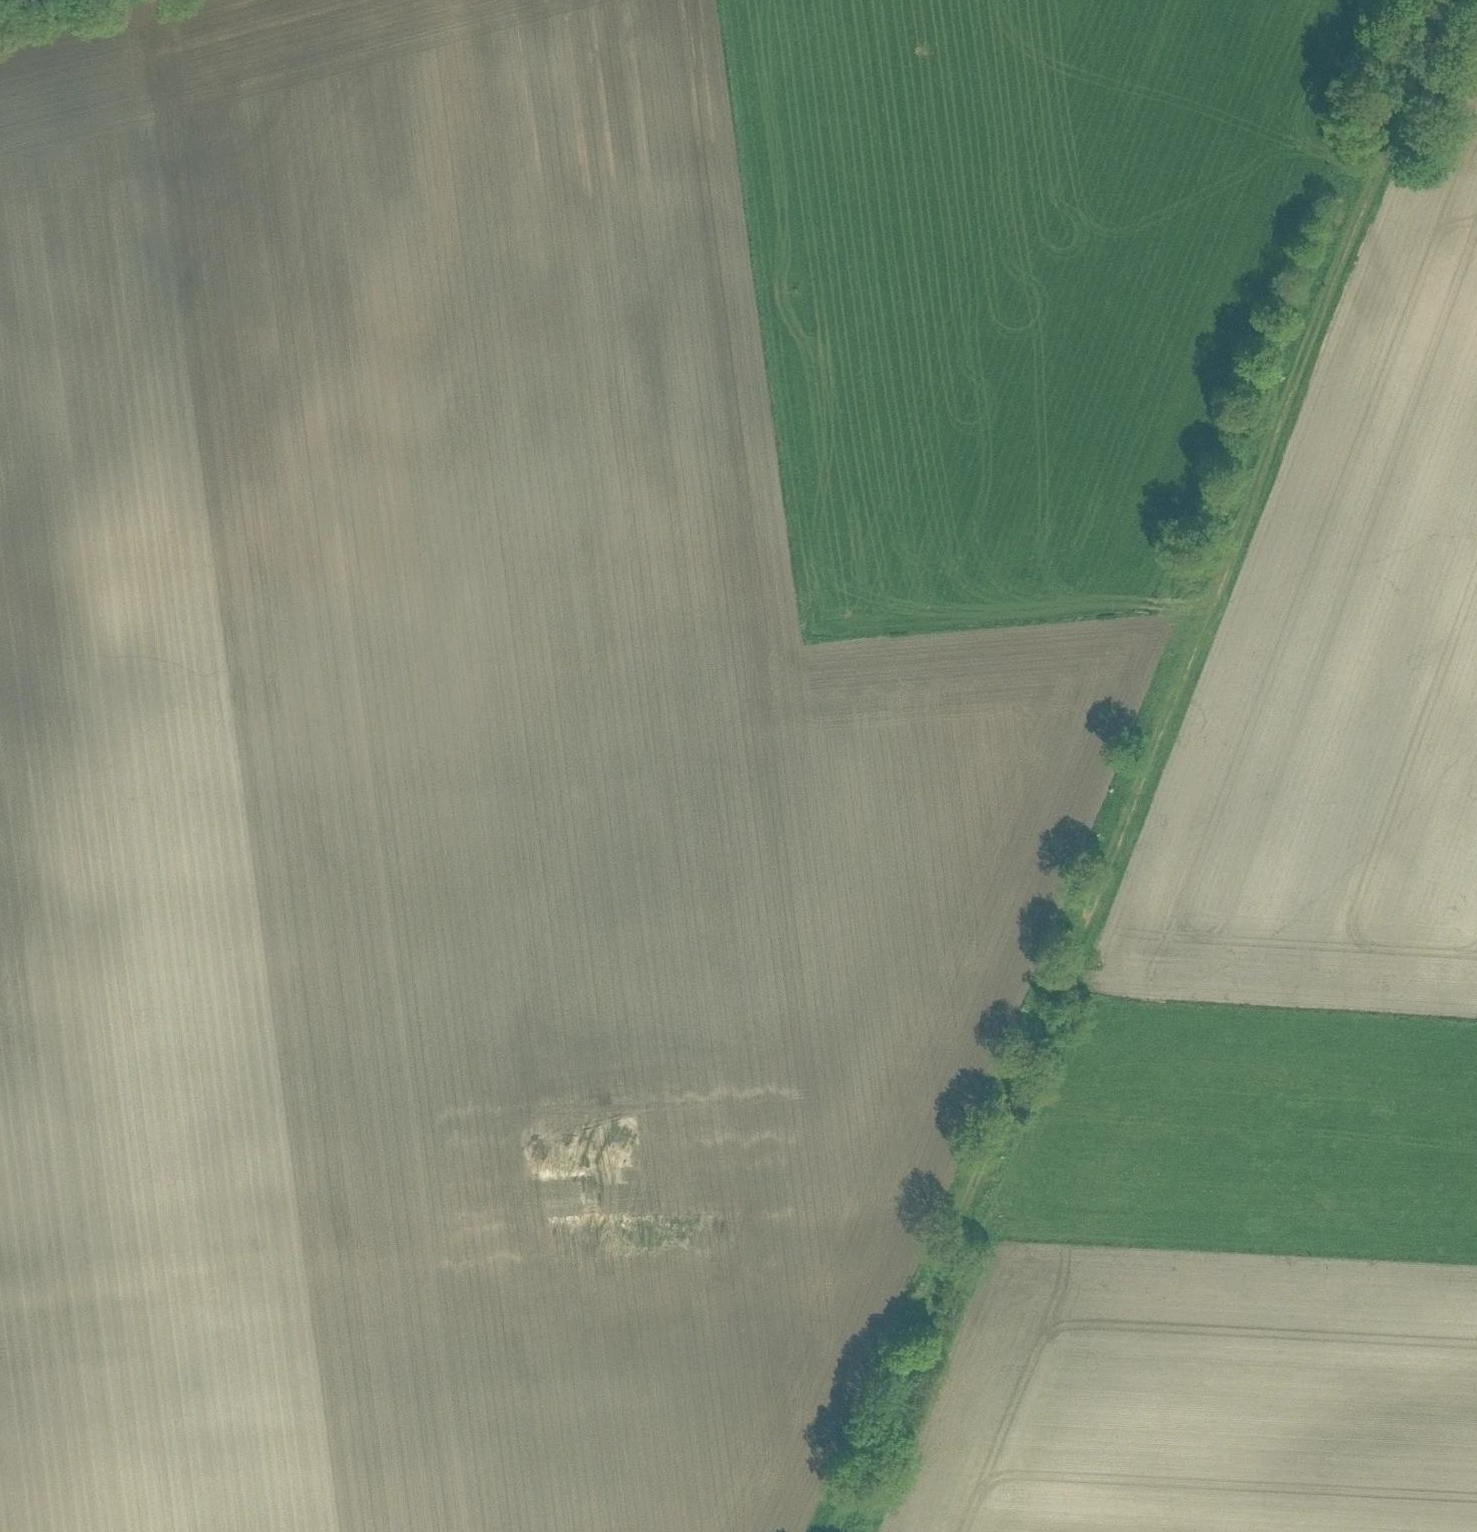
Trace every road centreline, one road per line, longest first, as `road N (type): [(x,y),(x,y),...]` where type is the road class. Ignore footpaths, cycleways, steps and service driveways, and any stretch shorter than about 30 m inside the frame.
road 1 (track): [(839,1531),(1444,0)]

